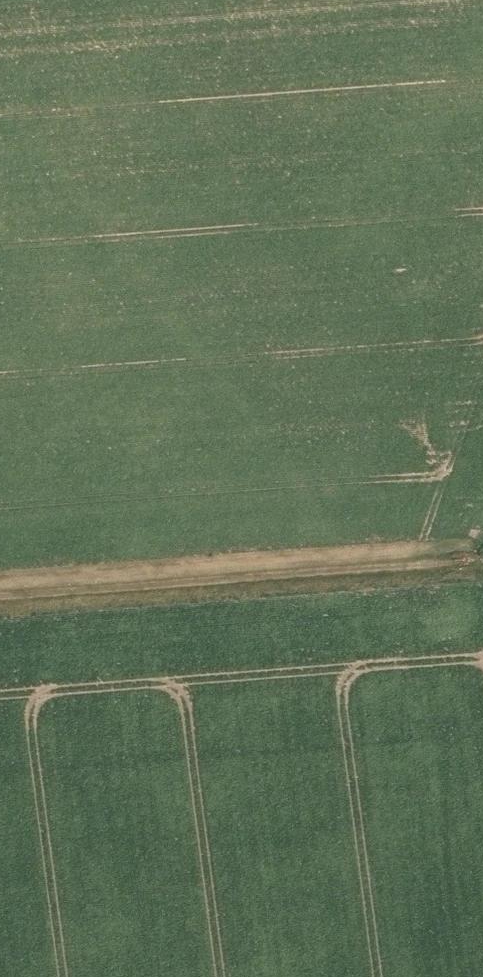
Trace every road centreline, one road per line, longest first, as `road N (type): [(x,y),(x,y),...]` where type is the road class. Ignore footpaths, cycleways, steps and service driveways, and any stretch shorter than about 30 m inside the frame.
road 1 (track): [(0,594),(482,558)]

